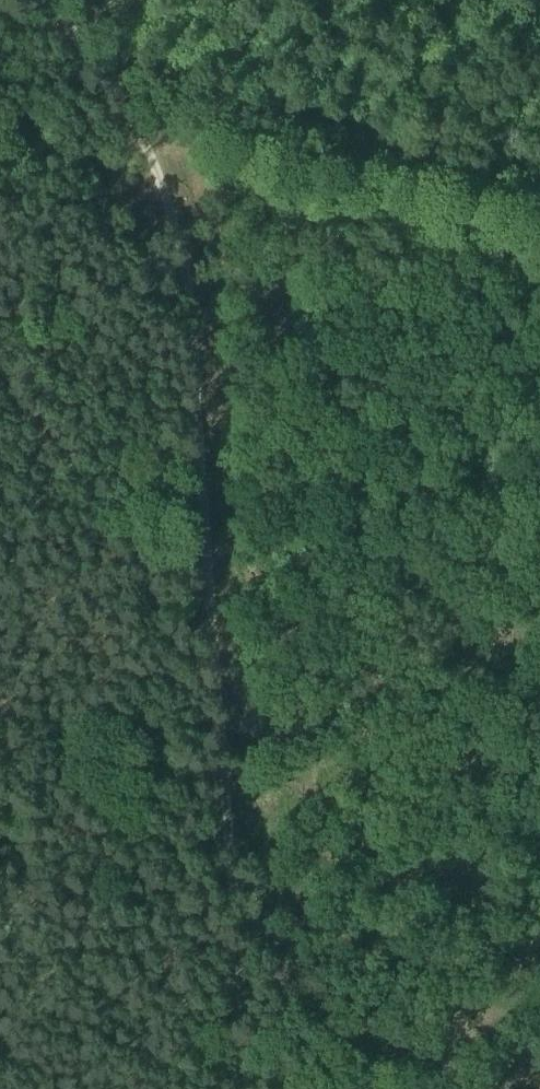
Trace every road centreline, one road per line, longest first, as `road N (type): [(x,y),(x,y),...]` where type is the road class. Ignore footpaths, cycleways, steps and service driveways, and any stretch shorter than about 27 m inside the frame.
road 1 (track): [(245,1088),(187,308),(148,134),(77,48),(54,0)]
road 2 (track): [(539,209),(148,134)]

